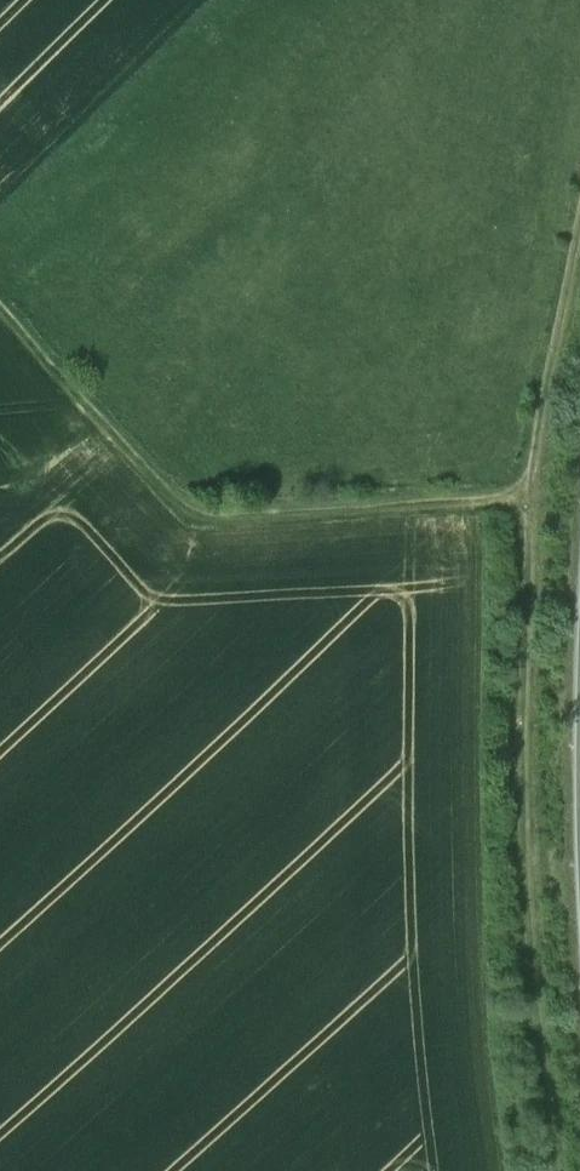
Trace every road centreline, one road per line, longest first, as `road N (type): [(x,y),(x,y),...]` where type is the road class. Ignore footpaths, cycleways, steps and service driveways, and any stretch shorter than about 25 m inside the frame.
road 1 (track): [(579,224),(528,501),(533,901),(556,1170)]
road 2 (track): [(528,501),(205,513),(149,471),(0,304)]

